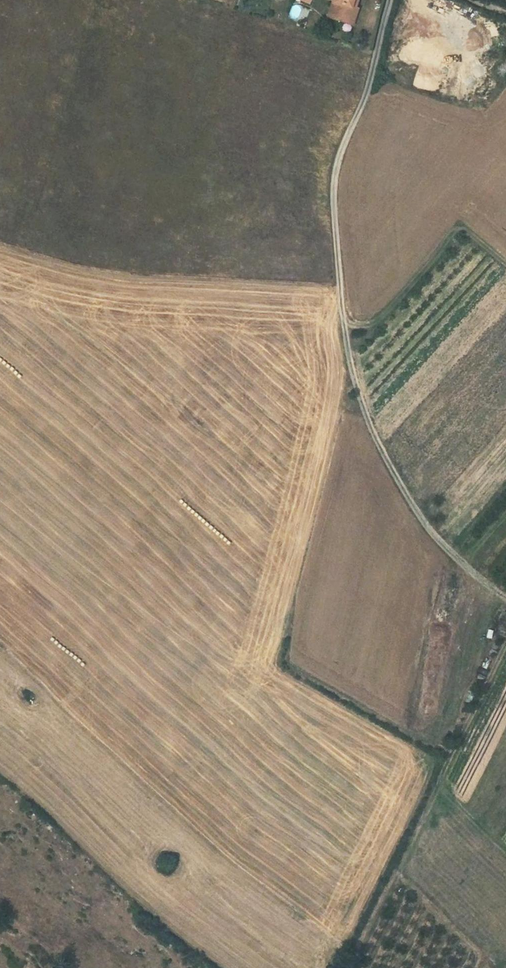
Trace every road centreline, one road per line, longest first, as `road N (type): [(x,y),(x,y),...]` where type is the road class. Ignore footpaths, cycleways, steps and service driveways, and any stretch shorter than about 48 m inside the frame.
road 1 (track): [(389,0),(333,186),(349,353),(371,430),(404,492),(429,529),(505,599)]
road 2 (track): [(505,646),(347,967)]
road 3 (track): [(340,303),(340,390),(293,578)]

